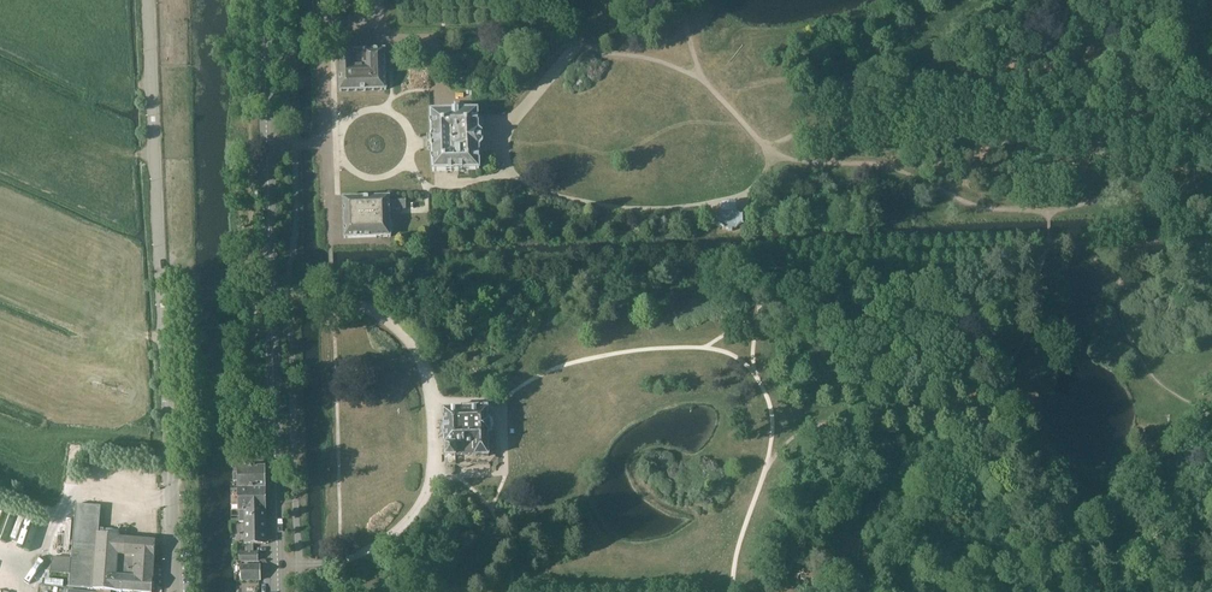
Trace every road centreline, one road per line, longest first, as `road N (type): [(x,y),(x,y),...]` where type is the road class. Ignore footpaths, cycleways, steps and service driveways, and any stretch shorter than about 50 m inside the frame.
road 1 (unclassified): [(171,591),(148,0)]
road 2 (secondary): [(279,591),(262,0)]
road 3 (track): [(72,500),(75,457),(85,450),(167,457)]

